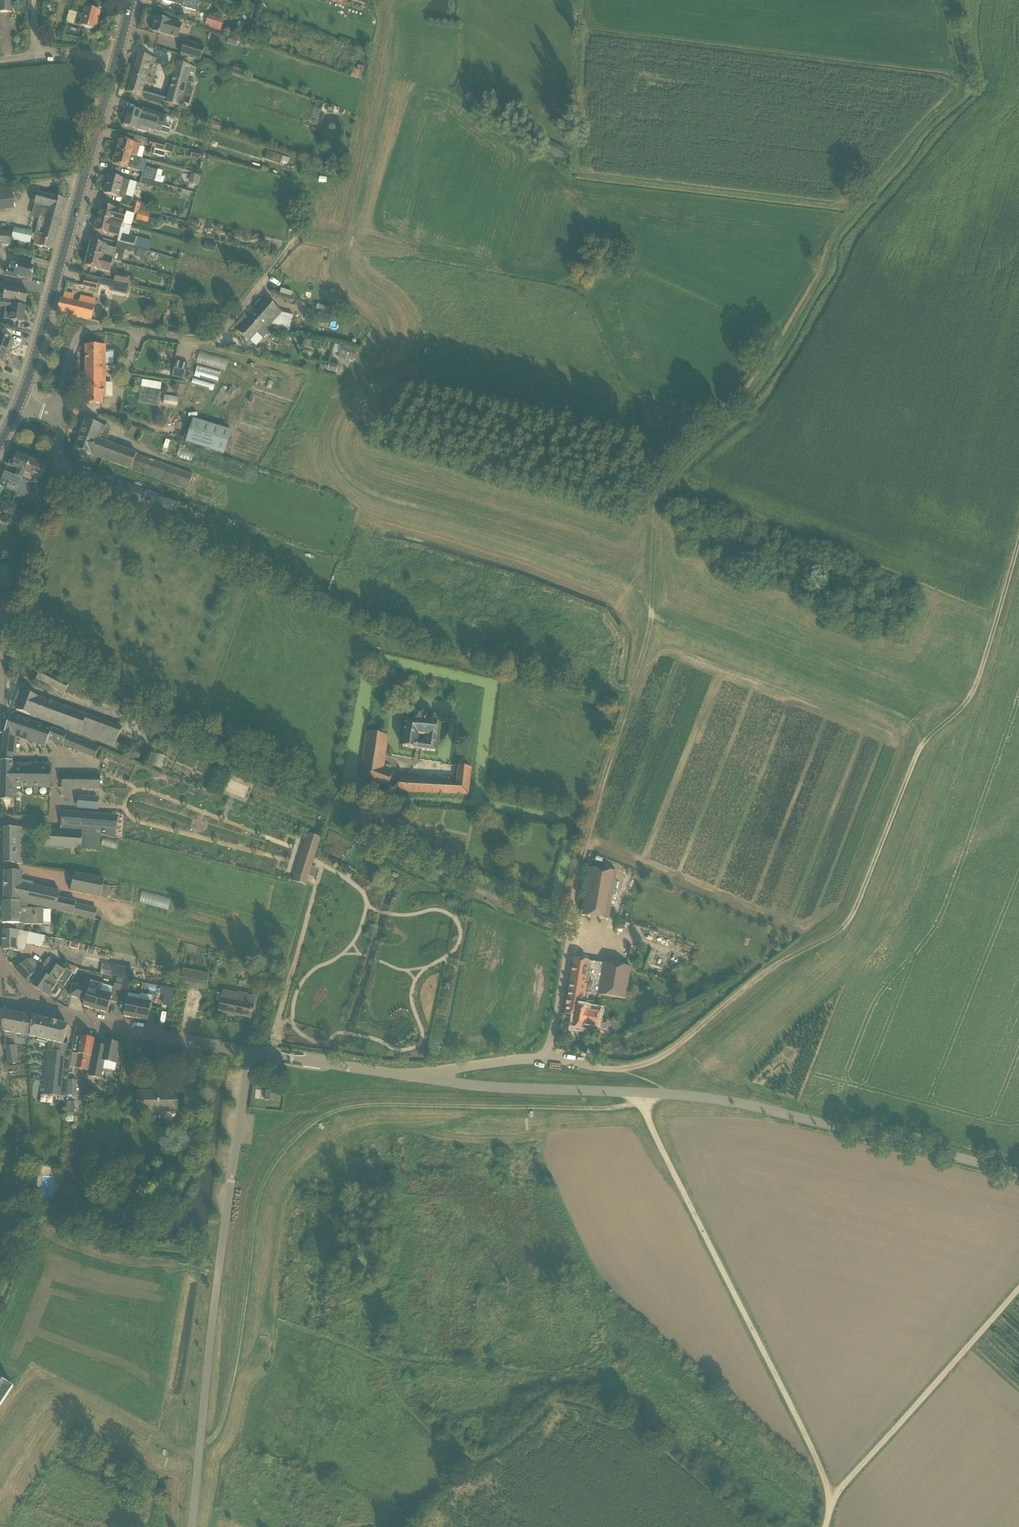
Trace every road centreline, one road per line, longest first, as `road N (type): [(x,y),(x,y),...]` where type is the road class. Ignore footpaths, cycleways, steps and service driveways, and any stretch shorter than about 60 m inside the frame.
road 1 (track): [(921,744),(907,719),(652,617),(634,583),(351,481),(335,457),(337,422),(394,332),(387,311),(348,277),(346,258),(396,50),(394,5)]
road 2 (track): [(569,928),(584,849),(652,617),(655,506),(777,353),(829,268),(836,234),(959,87),(952,0)]
road 3 (tertiary): [(1018,1174),(752,1106),(474,1086),(249,1053)]
road 4 (track): [(601,1067),(628,1070),(662,1057),(765,968),(846,928),(921,744),(976,694),(1018,539)]
road 5 (track): [(569,928),(449,878),(332,804),(1,630)]
road 6 (unclassified): [(193,1526),(249,1053)]
road 7 (track): [(835,1495),(635,1093)]
road 8 (tertiary): [(19,405),(133,0)]
road 9 (track): [(1018,1288),(835,1495)]
road 10 (tertiary): [(249,1053),(37,1010)]

